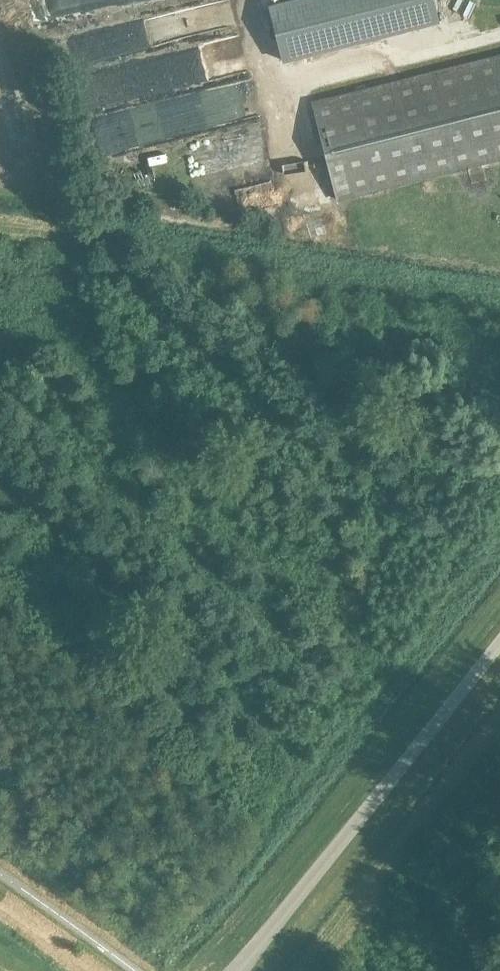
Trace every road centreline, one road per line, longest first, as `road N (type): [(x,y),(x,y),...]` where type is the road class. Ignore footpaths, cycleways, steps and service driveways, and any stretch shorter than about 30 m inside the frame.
road 1 (unclassified): [(240,970),(499,653)]

